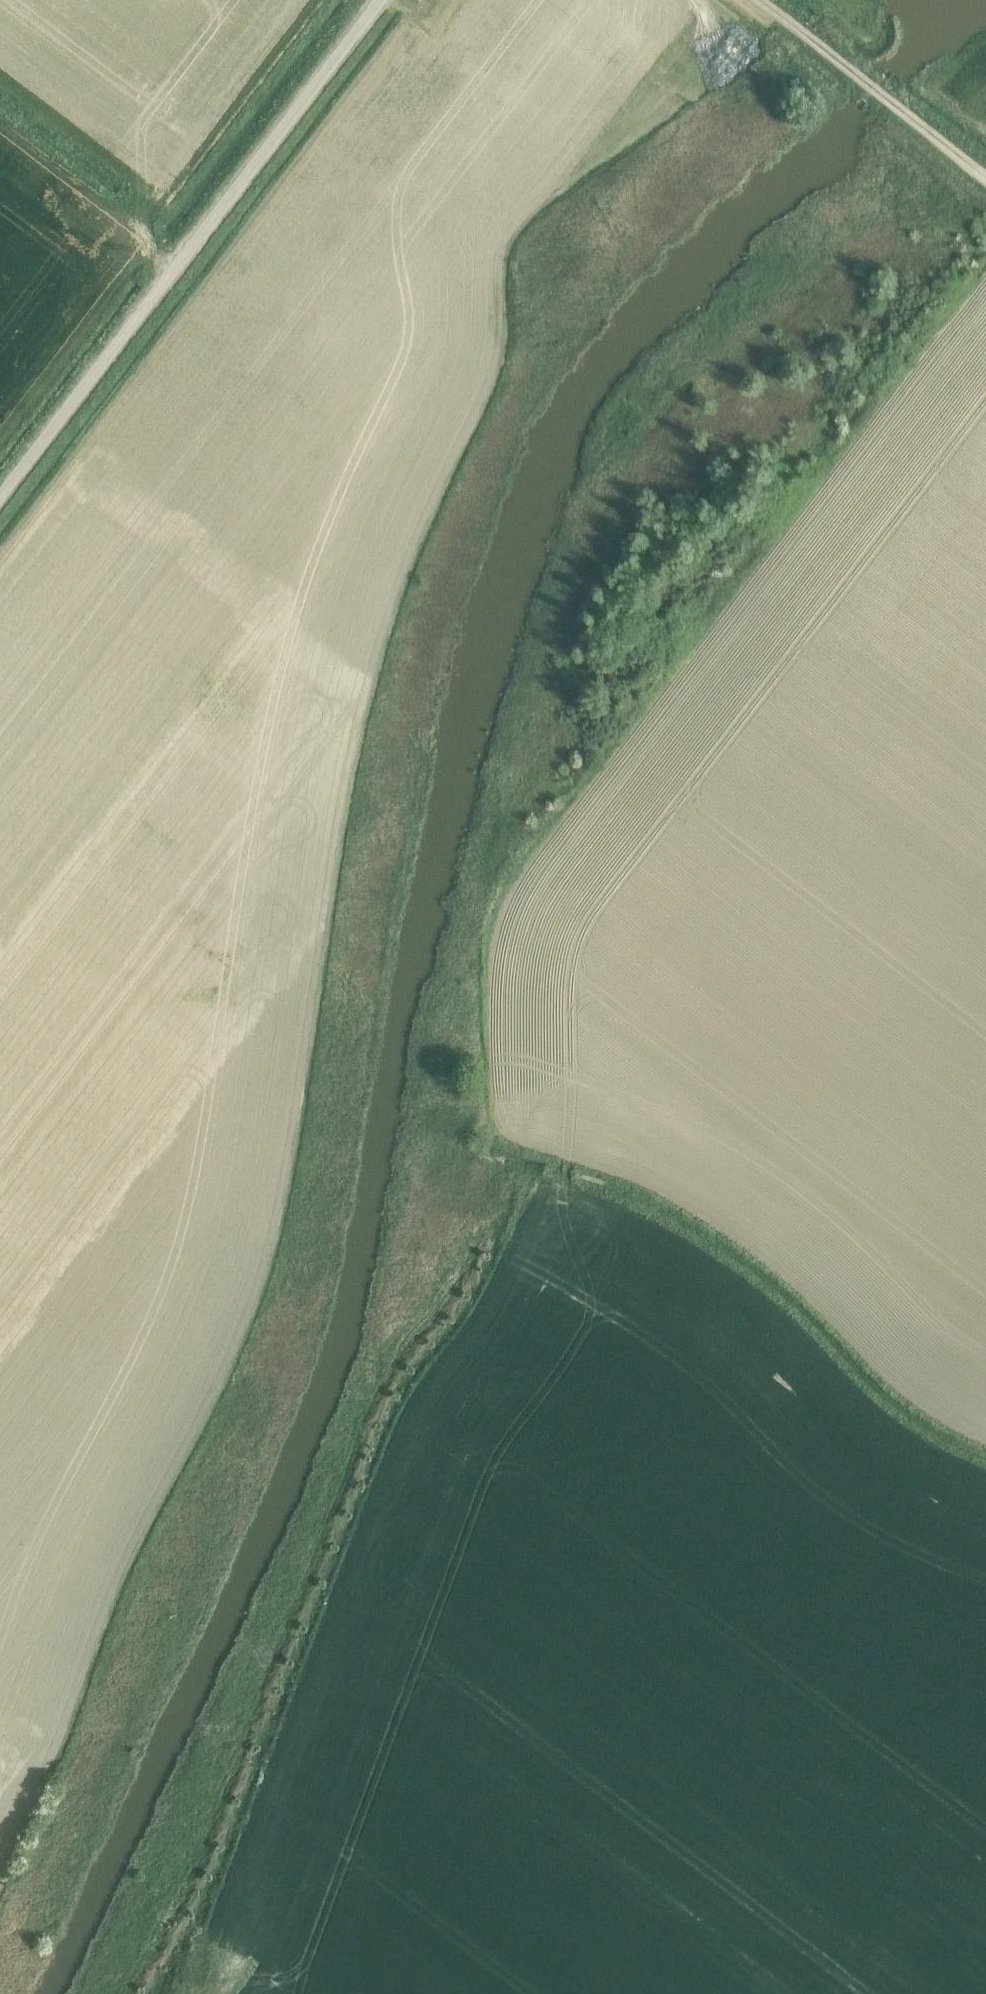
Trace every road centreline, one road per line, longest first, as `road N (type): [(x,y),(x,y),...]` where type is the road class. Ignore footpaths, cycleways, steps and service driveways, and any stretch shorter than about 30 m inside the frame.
road 1 (unclassified): [(0,496),(379,0)]
road 2 (track): [(985,176),(760,0)]

